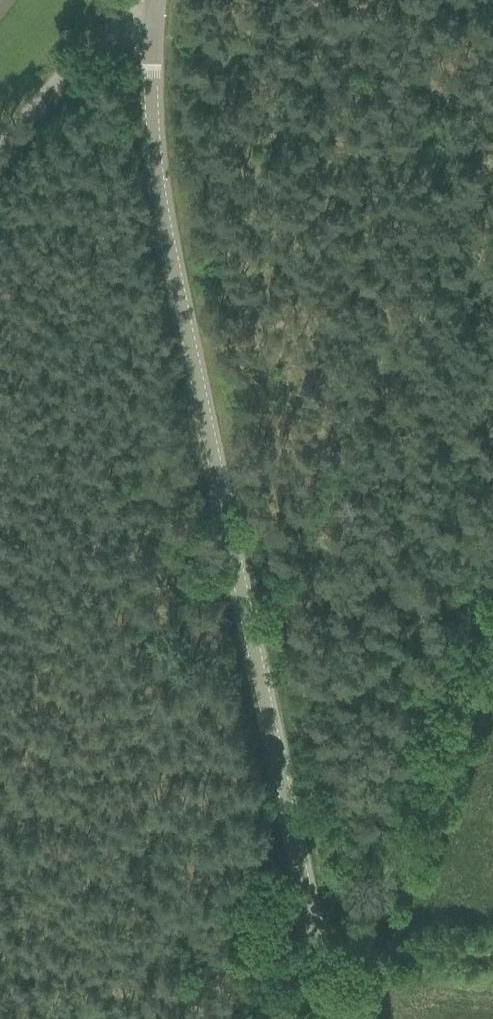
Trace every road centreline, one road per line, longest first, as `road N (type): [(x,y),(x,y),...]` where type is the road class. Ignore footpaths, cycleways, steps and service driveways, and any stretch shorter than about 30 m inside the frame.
road 1 (tertiary): [(340,1018),(169,144),(168,0)]
road 2 (track): [(97,39),(109,49),(492,38)]
road 3 (track): [(323,942),(385,876),(492,623)]
road 4 (track): [(163,27),(100,53),(0,158)]

